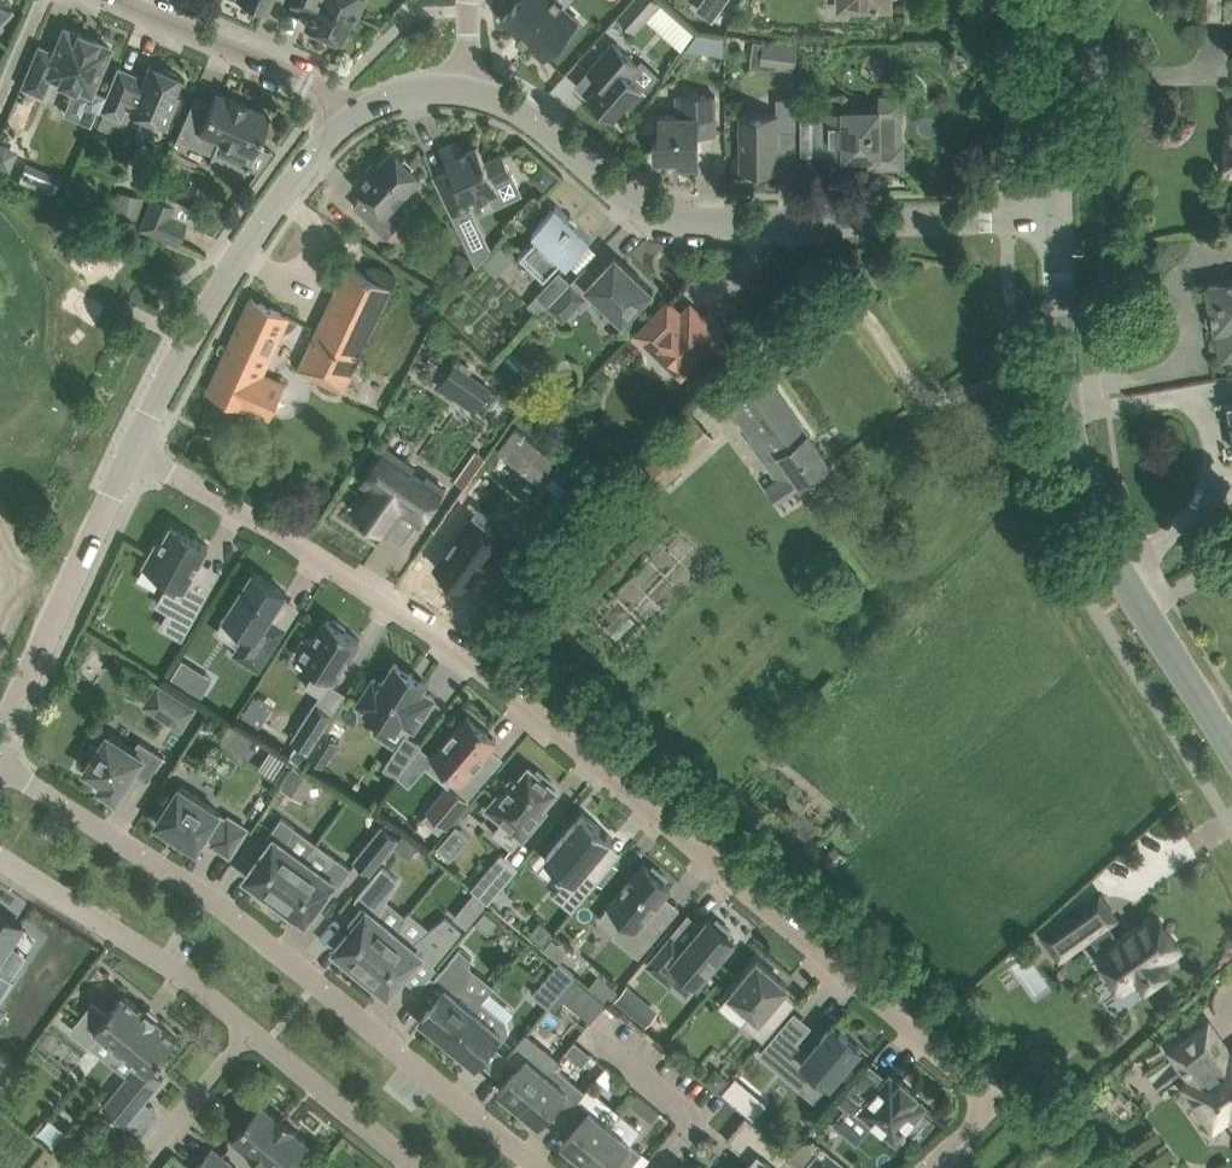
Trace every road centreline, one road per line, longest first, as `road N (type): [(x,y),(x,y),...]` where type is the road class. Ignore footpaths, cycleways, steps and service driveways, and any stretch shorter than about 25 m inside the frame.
road 1 (residential): [(137,454),(452,646),(997,1110),(932,1167)]
road 2 (residential): [(0,764),(317,978),(540,1167)]
road 3 (tertiary): [(465,90),(514,106),(629,202),(669,220),(1061,219)]
road 4 (tertiary): [(1231,752),(1117,570),(1075,463),(1061,219)]
road 5 (tertiary): [(137,454),(204,313),(316,152),(351,119)]
road 6 (tertiary): [(0,743),(137,454)]
road 7 (residential): [(255,1031),(175,963),(0,863)]
road 8 (residential): [(351,119),(304,81),(113,0)]
road 9 (tertiary): [(1061,219),(1058,0)]
road 10 (residential): [(417,1167),(255,1031)]
road 11 (residential): [(148,1167),(255,1031)]
road 12 (tertiary): [(351,119),(409,91),(465,90)]

